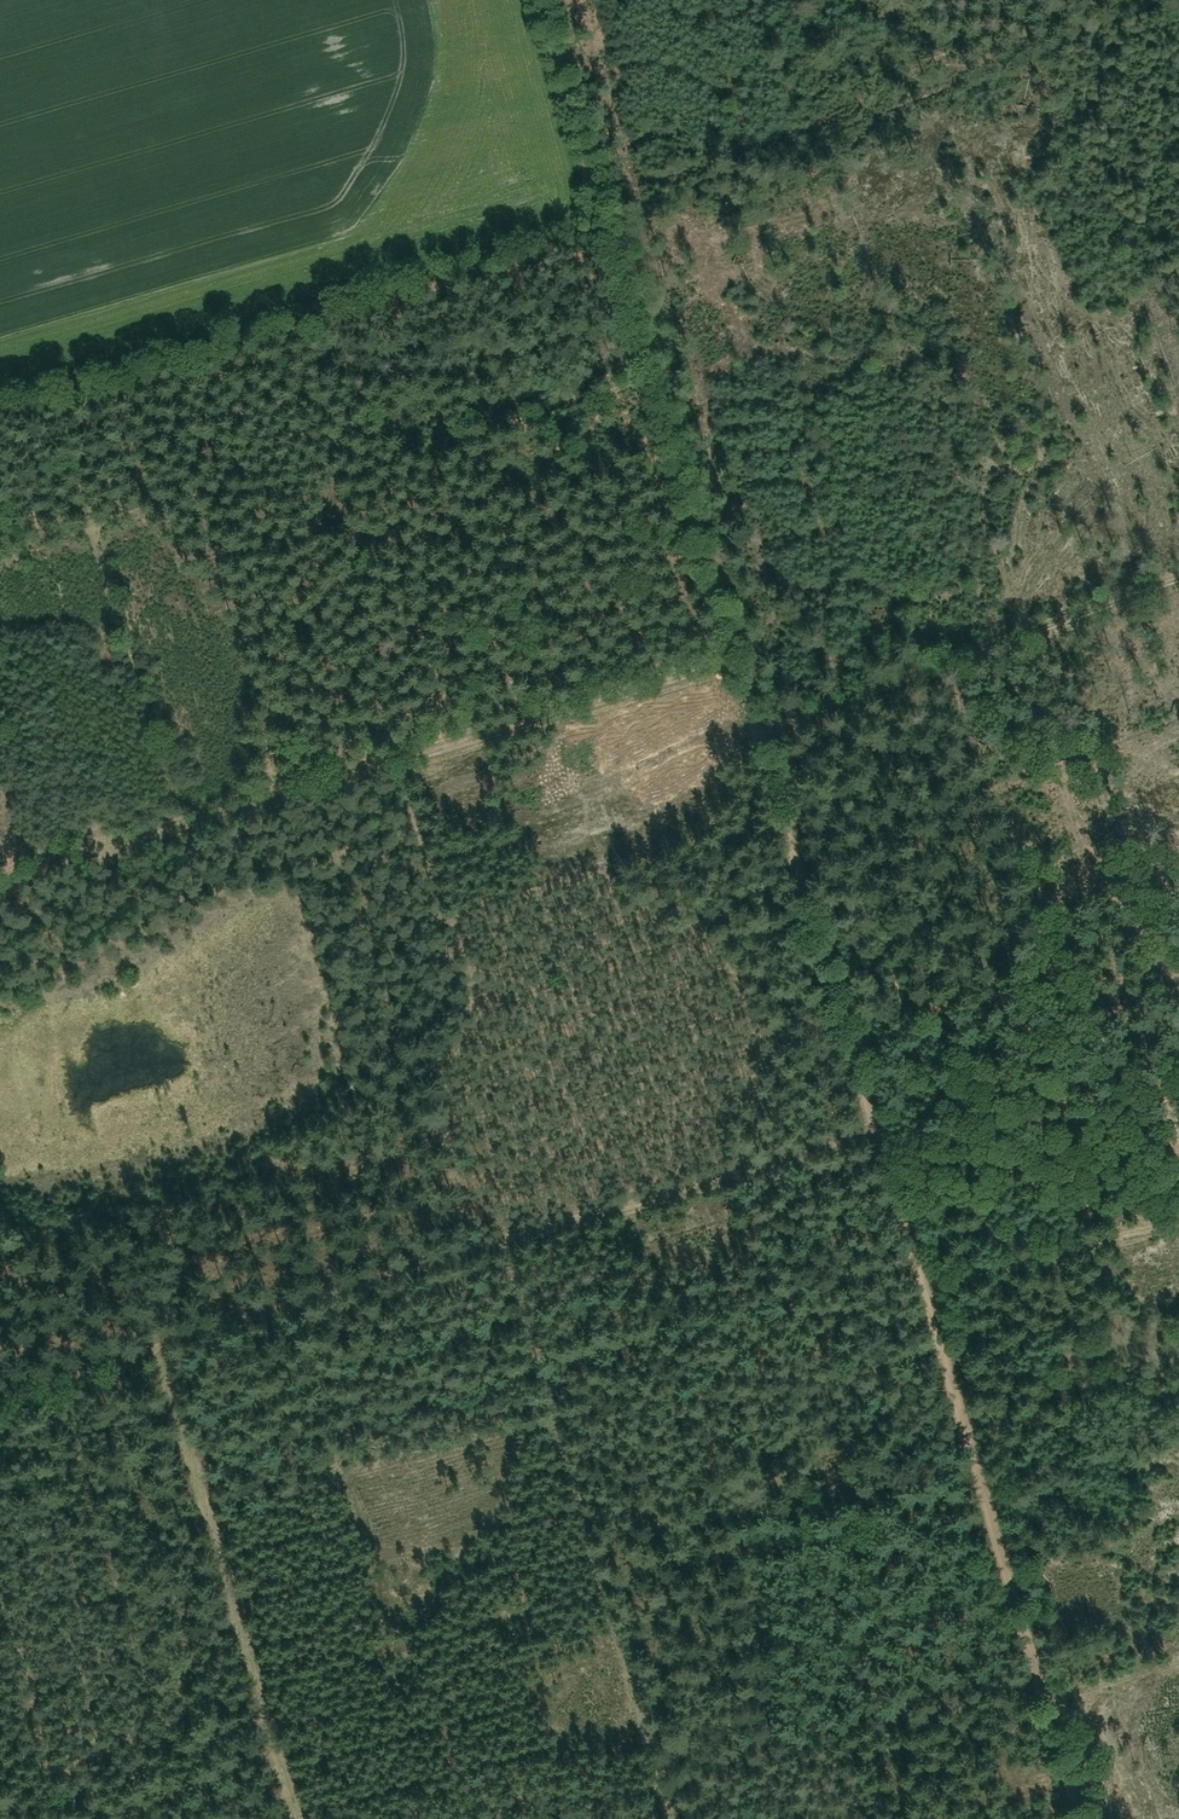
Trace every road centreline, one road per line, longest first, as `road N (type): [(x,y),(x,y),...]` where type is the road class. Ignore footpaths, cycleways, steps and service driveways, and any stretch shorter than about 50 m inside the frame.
road 1 (track): [(537,0),(1080,1818)]
road 2 (track): [(0,874),(731,652)]
road 3 (track): [(804,728),(1178,584)]

